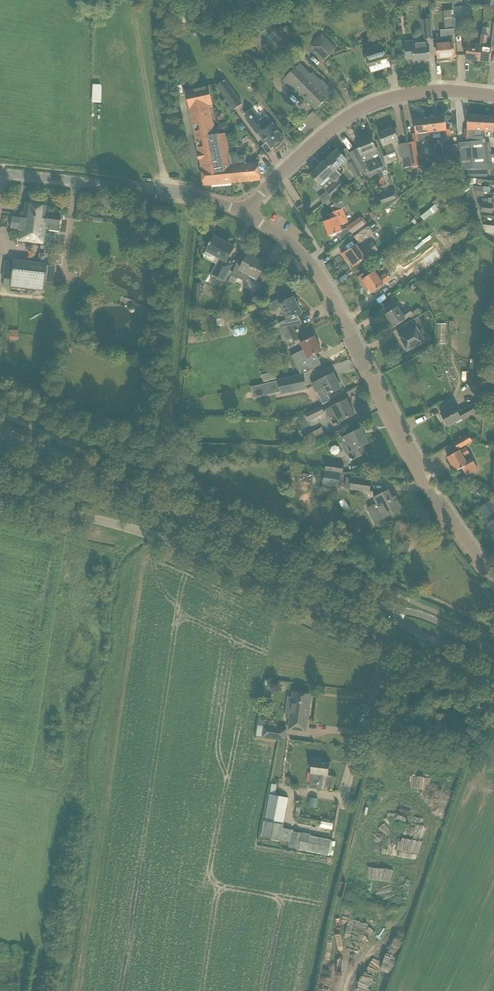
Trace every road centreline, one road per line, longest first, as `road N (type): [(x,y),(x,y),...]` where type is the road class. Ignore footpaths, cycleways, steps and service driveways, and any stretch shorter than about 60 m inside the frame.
road 1 (residential): [(493,578),(426,486),(323,283),(292,245),(247,214)]
road 2 (unclassified): [(389,646),(150,534),(0,499)]
road 3 (secondary): [(379,605),(0,432)]
road 4 (unclassified): [(493,95),(434,90),(375,102),(295,159),(247,214)]
road 5 (unclassified): [(247,214),(179,192),(0,173)]
road 6 (track): [(166,190),(133,4)]
road 7 (residential): [(344,796),(389,646)]
road 8 (secondary): [(379,605),(425,636),(493,663)]
road 9 (secondary): [(493,652),(428,616),(379,605)]

